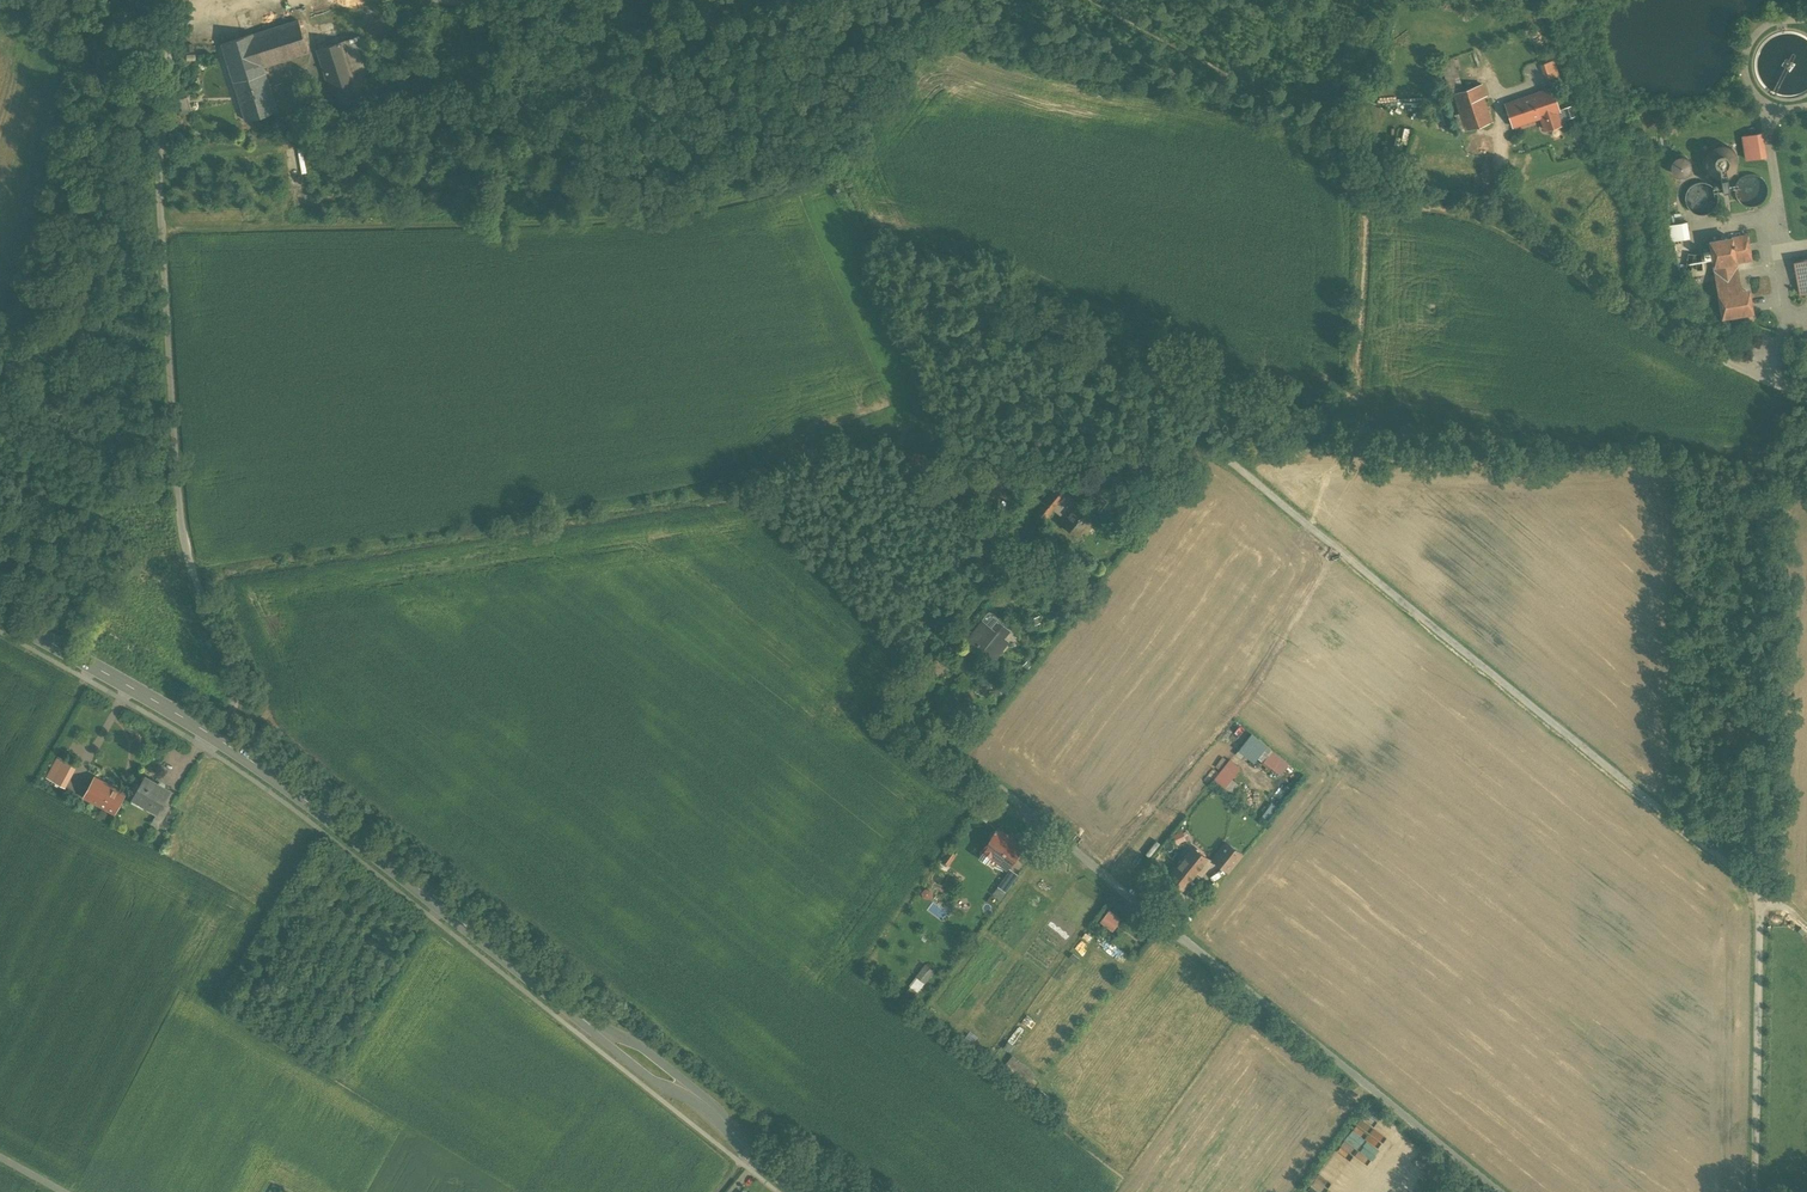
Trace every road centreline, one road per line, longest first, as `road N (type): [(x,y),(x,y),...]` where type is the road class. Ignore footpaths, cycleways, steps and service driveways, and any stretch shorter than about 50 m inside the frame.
road 1 (track): [(1757,1191),(1757,894),(1236,466),(1177,455)]
road 2 (tertiary): [(219,739),(585,1022),(705,1103),(800,1191)]
road 3 (unclassified): [(1501,1191),(951,751),(949,737)]
road 4 (unclassified): [(219,739),(239,702),(179,514),(159,207),(164,108)]
road 5 (track): [(421,5),(523,4),(613,31),(670,35),(805,0)]
road 6 (tertiary): [(0,614),(219,739)]

